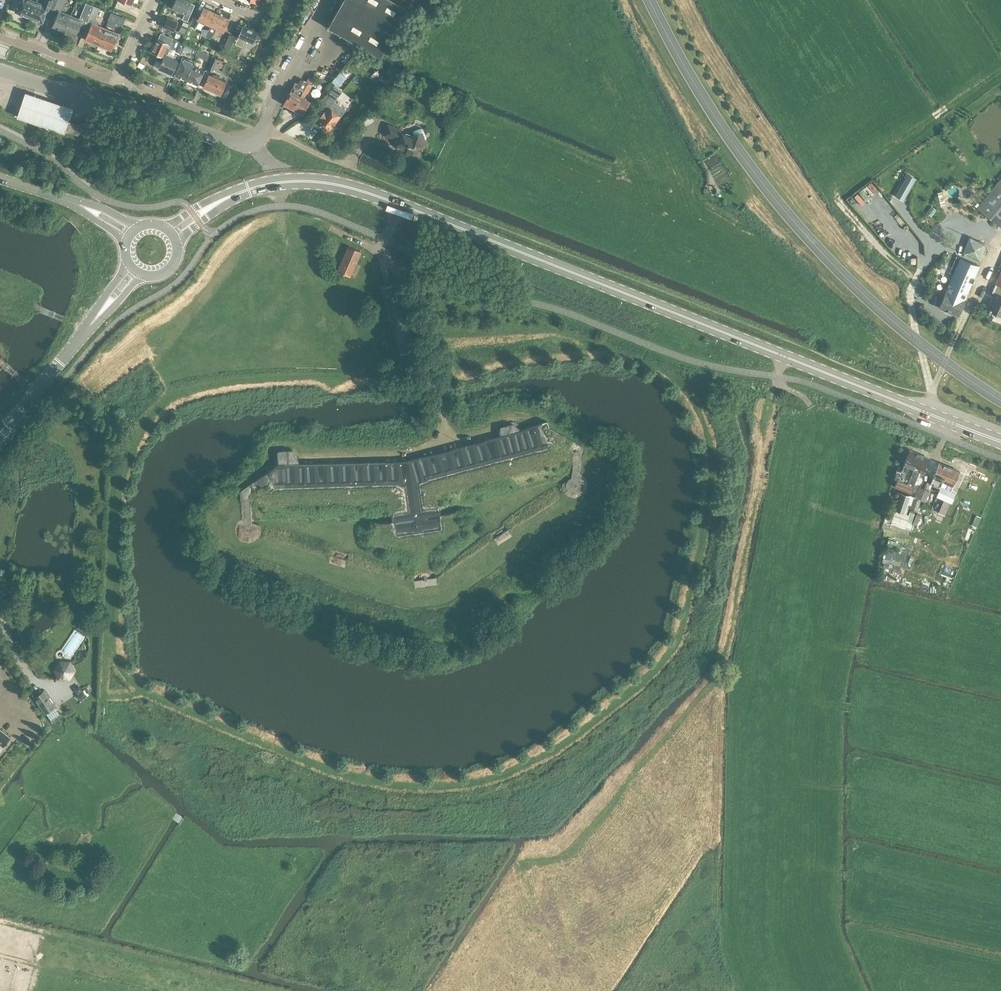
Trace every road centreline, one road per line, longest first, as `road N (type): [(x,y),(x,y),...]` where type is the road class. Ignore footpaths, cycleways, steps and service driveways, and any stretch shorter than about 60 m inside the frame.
road 1 (tertiary): [(494,242),(925,411)]
road 2 (track): [(789,632),(818,420),(778,376),(787,357)]
road 3 (tertiary): [(494,242),(323,182),(261,186),(219,204)]
road 4 (track): [(784,781),(789,632),(884,655)]
road 5 (unclassified): [(0,69),(202,131)]
road 6 (track): [(798,990),(787,862),(857,881)]
road 7 (track): [(787,862),(784,781),(902,798)]
road 8 (tertiary): [(0,439),(105,308)]
road 9 (track): [(1000,913),(857,881)]
road 10 (residential): [(386,182),(262,131)]
road 11 (residential): [(120,80),(0,33)]

